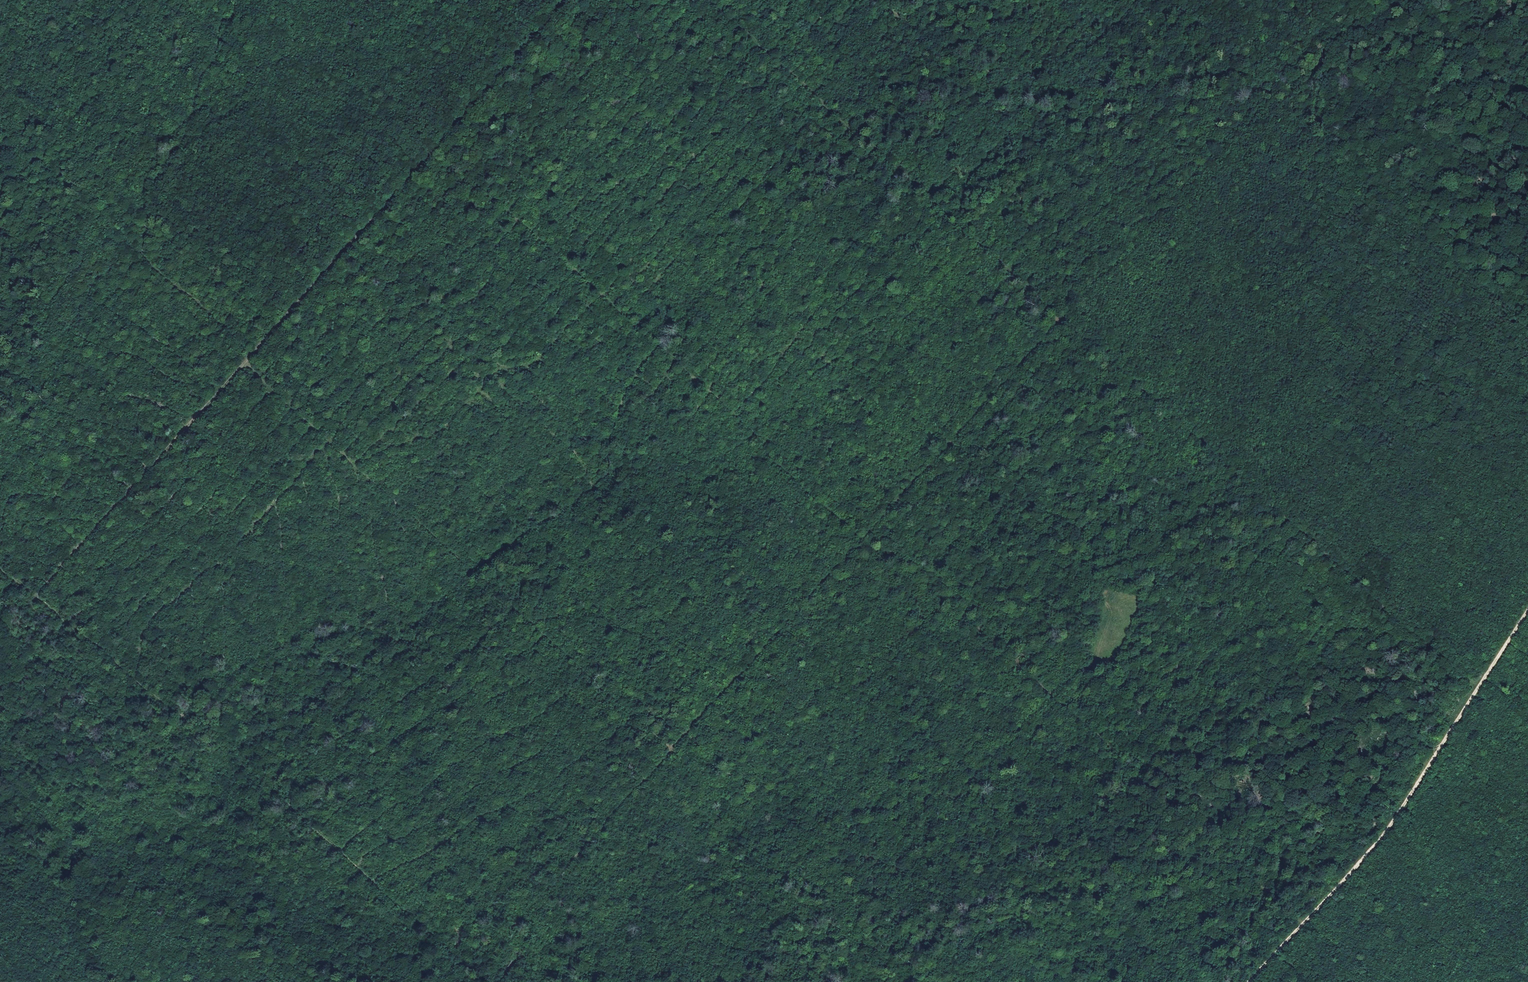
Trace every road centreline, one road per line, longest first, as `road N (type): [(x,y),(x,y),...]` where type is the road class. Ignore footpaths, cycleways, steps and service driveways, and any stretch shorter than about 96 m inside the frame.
road 1 (track): [(564,0),(244,362)]
road 2 (track): [(1438,751),(1412,748),(1327,826),(1284,849),(1144,905),(1073,981)]
road 3 (track): [(1251,981),(1389,827),(1438,751)]
road 4 (track): [(92,981),(50,852),(0,813)]

